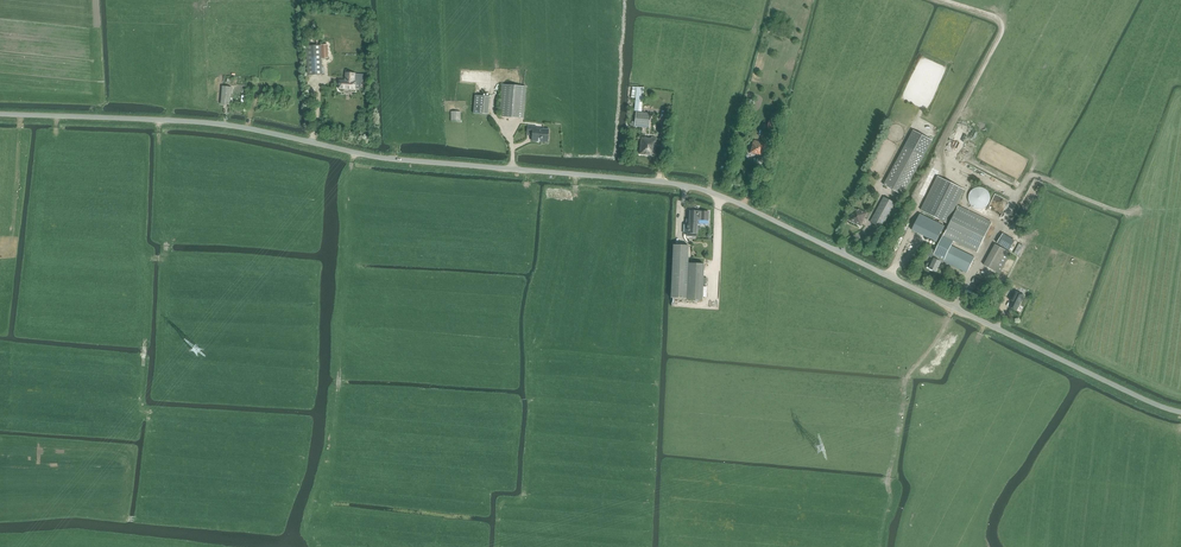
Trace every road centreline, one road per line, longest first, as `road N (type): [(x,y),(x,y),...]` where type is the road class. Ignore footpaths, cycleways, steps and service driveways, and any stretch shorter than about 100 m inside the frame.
road 1 (tertiary): [(1180,413),(691,187),(371,157),(213,124),(0,114)]
road 2 (track): [(943,0),(996,17),(1002,31),(941,148),(896,265)]
road 3 (track): [(890,481),(907,378),(954,308)]

